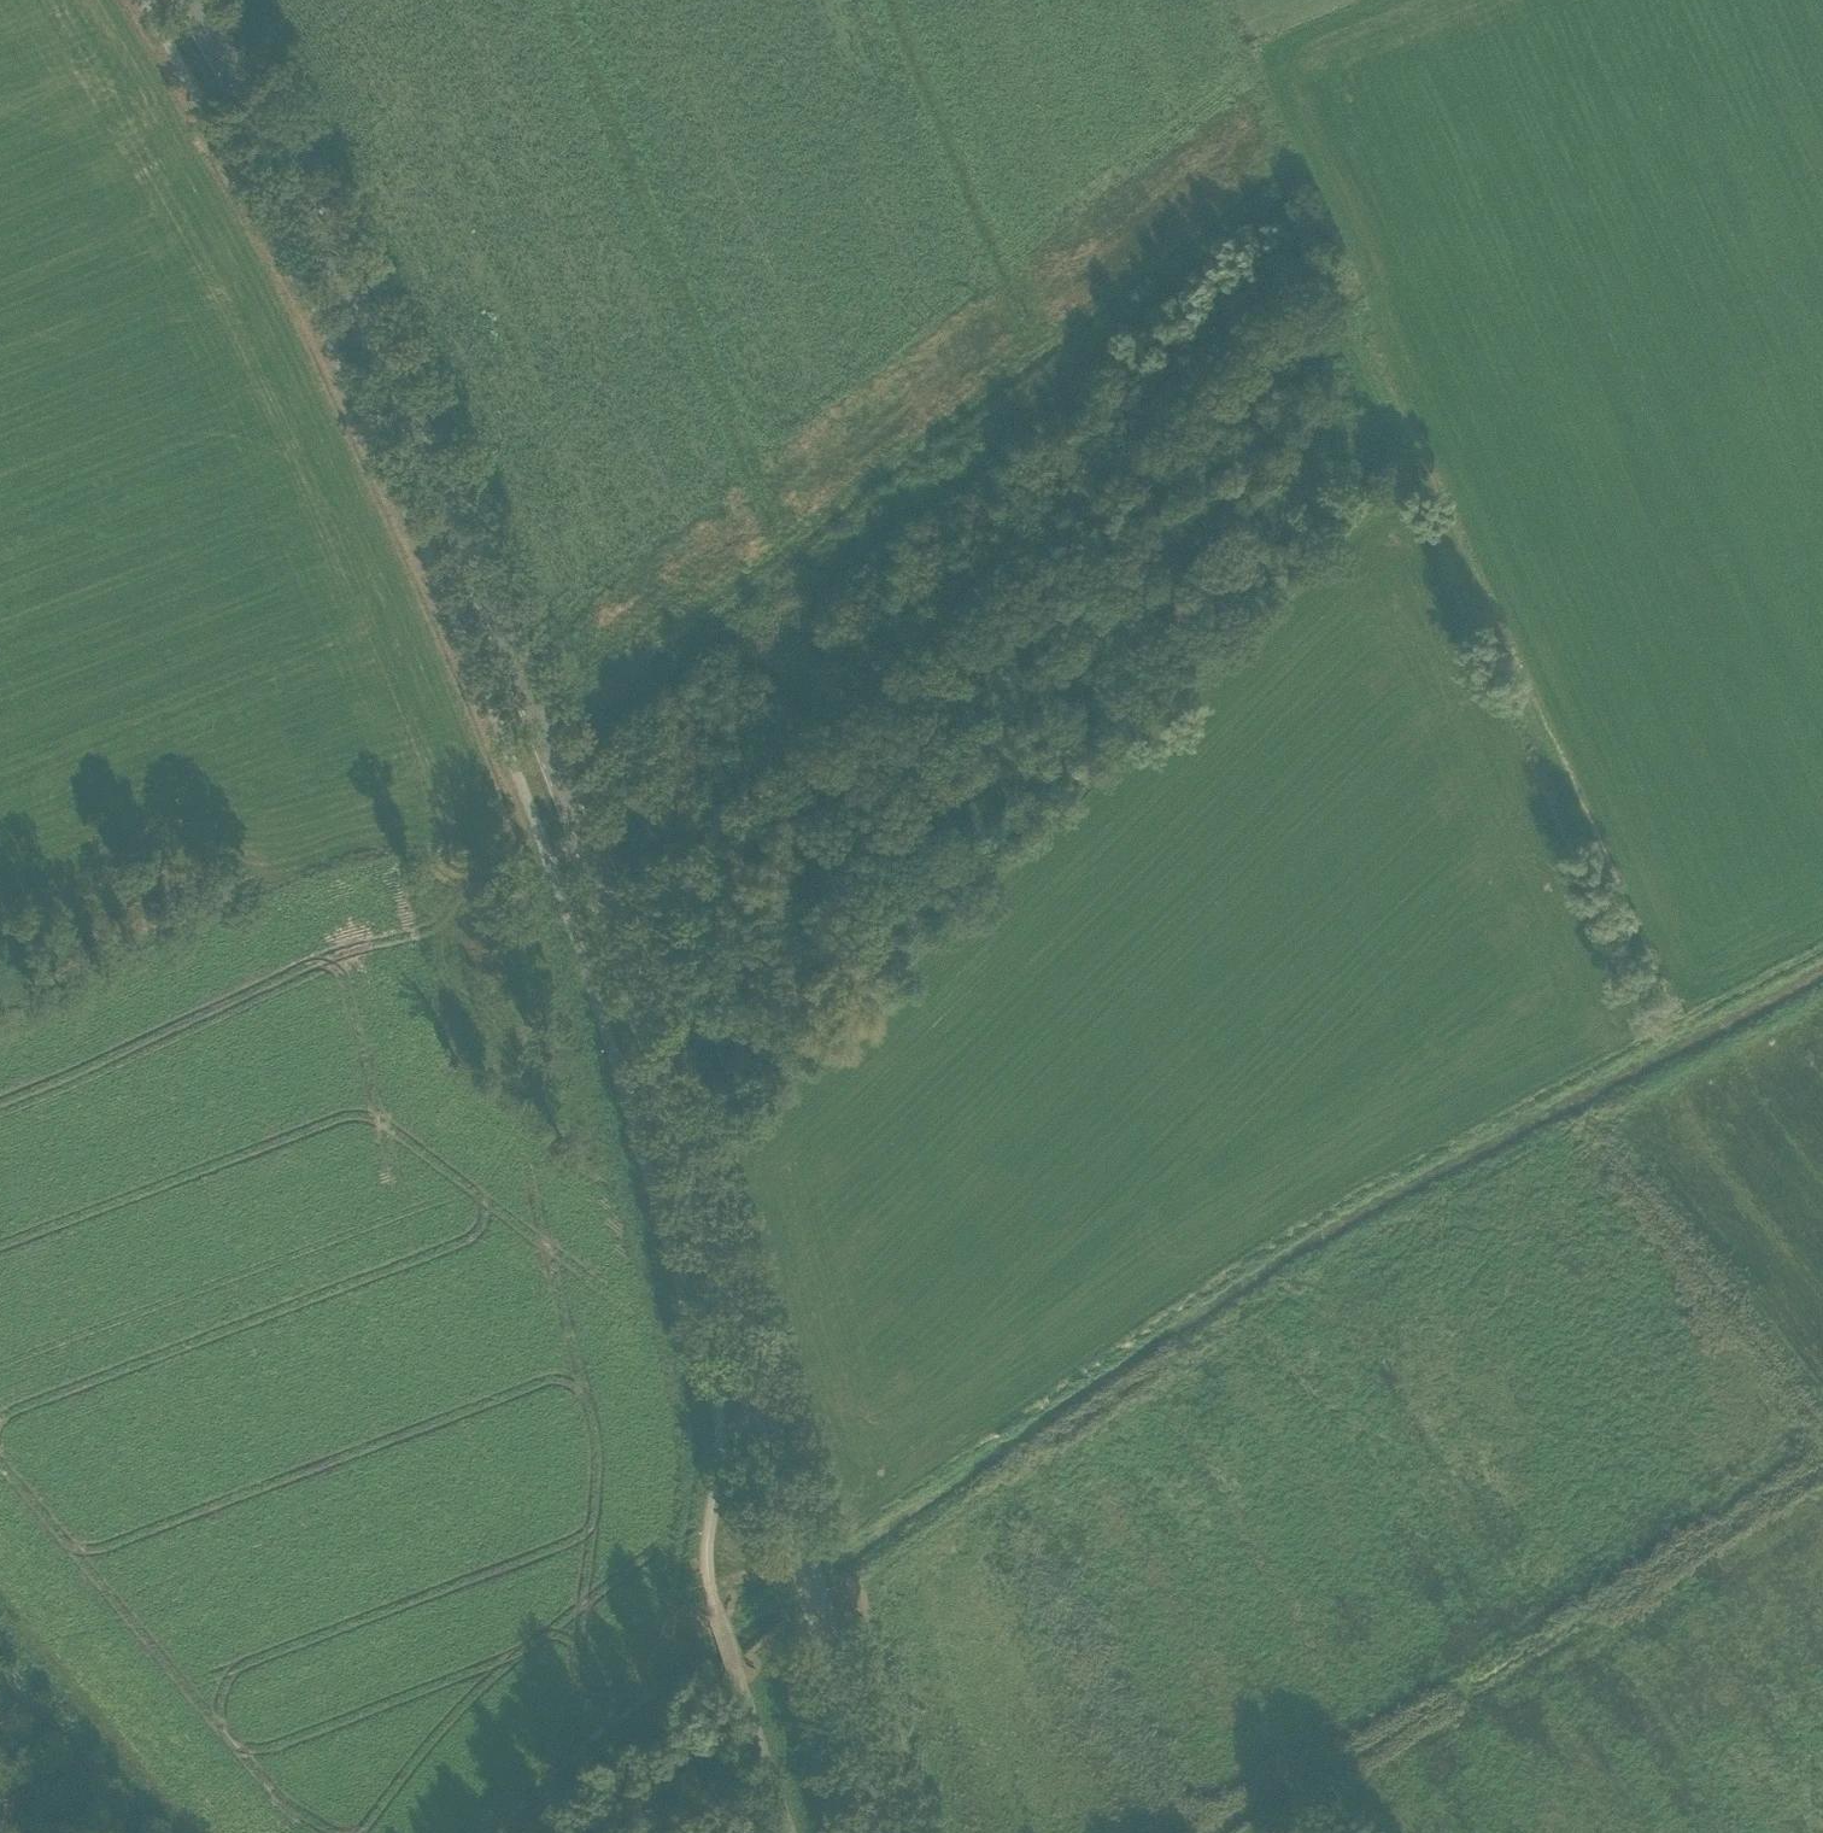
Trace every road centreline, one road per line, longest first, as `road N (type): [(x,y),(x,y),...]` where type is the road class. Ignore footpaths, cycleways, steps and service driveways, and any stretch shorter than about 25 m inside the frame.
road 1 (unclassified): [(884,1832),(678,1129),(571,804),(398,392),(298,188),(190,0)]
road 2 (track): [(1324,290),(1133,511),(1020,611),(609,911)]

